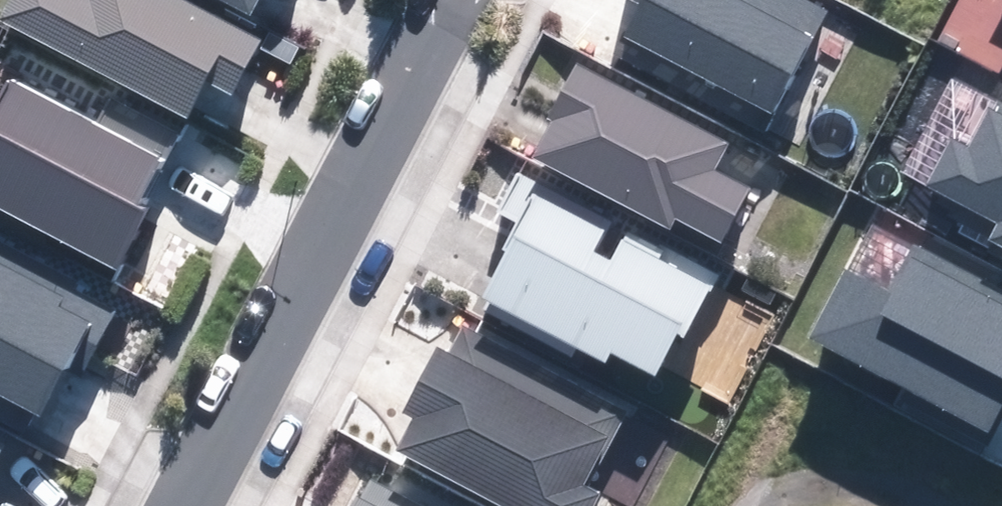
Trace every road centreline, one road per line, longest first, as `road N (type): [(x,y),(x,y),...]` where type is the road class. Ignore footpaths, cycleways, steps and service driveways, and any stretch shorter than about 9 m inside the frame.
road 1 (residential): [(182,505),(448,0)]

